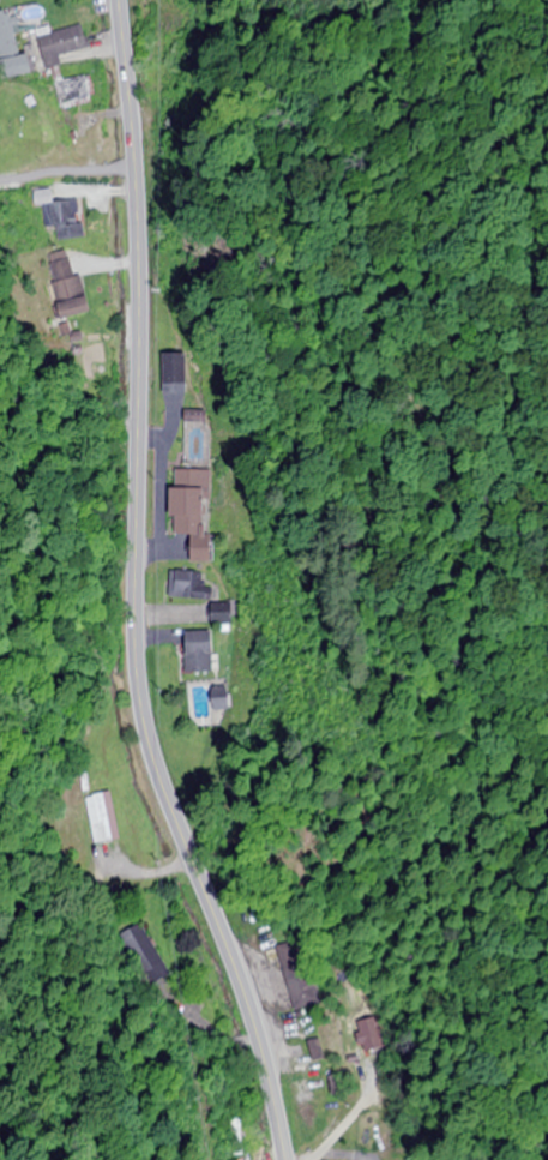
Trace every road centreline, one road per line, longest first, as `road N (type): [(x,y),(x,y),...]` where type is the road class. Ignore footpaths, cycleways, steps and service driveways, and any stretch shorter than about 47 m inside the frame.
road 1 (primary): [(120,0),(138,202),(139,693),(155,763),(259,1036),(287,1159)]
road 2 (residential): [(136,166),(0,177)]

